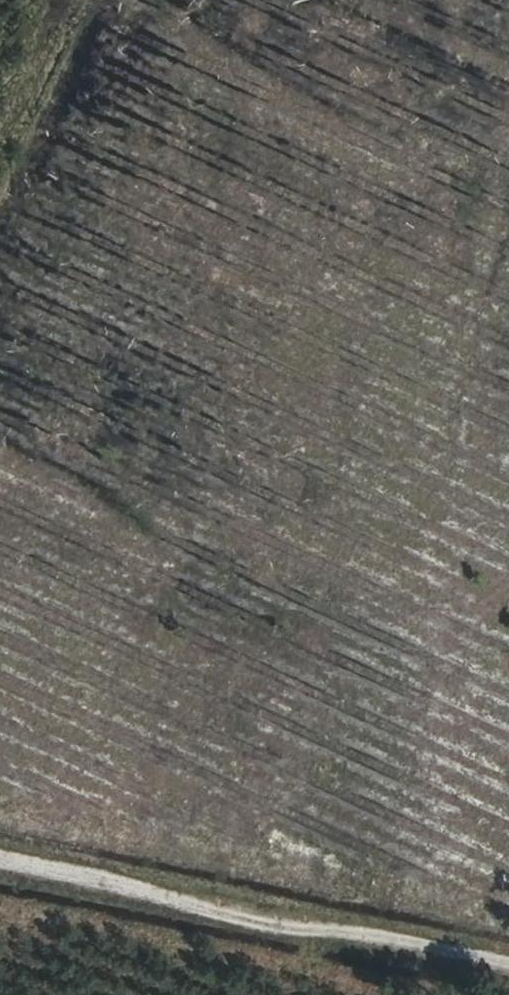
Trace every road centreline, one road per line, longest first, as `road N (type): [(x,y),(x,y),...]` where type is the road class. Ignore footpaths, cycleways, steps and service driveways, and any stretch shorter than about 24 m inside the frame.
road 1 (track): [(0,841),(508,937)]

